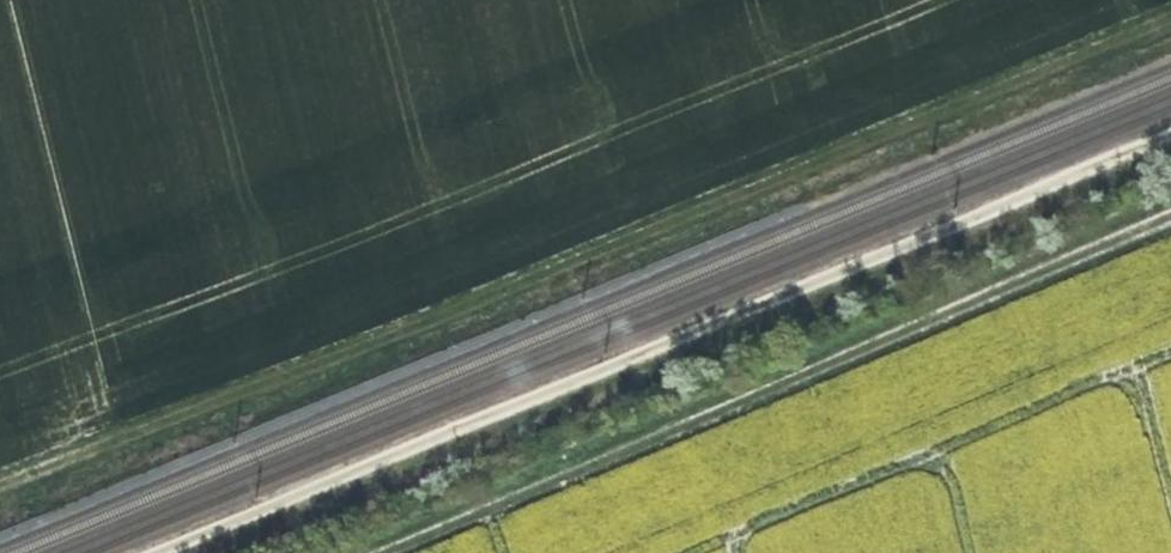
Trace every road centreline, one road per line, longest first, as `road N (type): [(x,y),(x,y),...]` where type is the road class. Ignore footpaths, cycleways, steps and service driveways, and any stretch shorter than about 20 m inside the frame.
road 1 (track): [(0,488),(1170,42)]
road 2 (track): [(1170,232),(386,552)]

